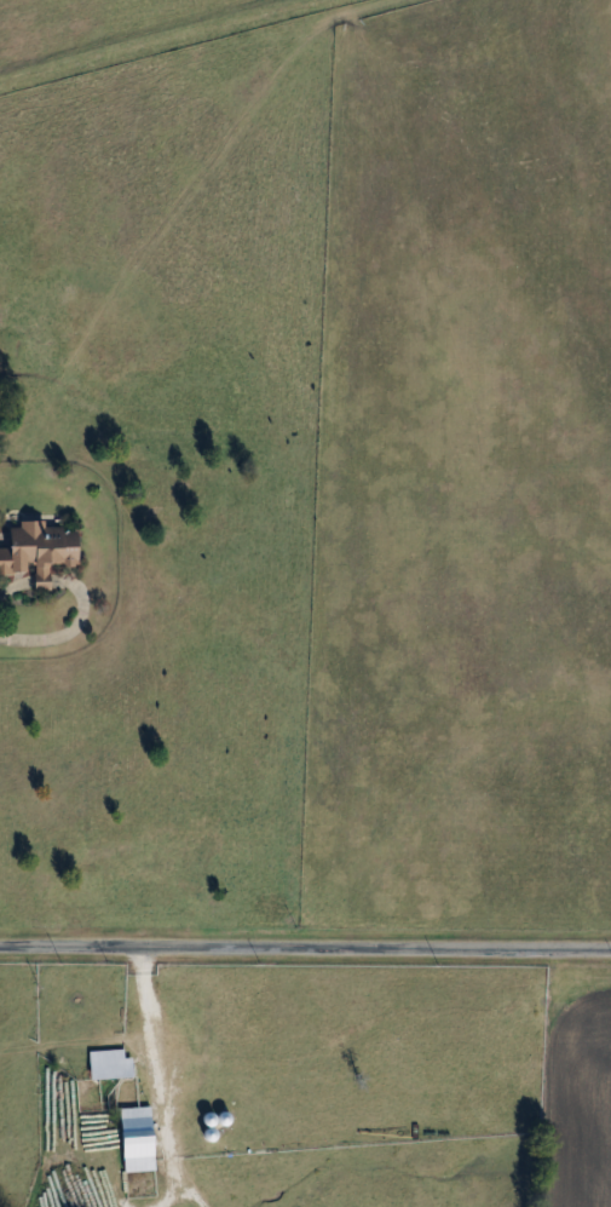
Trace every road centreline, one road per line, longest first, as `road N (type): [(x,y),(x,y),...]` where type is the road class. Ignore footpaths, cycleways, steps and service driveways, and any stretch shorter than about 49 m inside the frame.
road 1 (residential): [(610,949),(0,943)]

